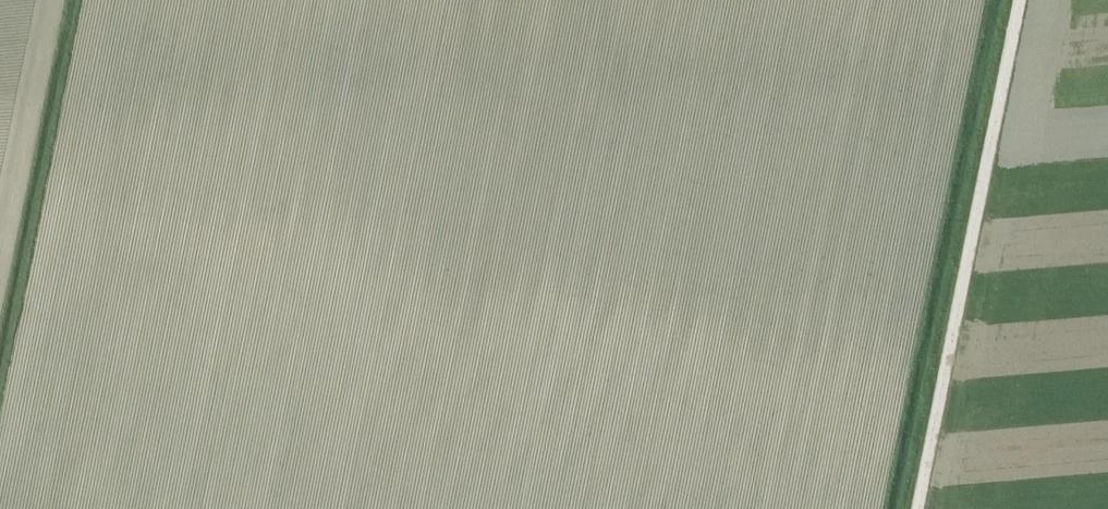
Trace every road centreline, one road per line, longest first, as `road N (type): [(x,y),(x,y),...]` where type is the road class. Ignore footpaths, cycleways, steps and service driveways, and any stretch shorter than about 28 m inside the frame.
road 1 (track): [(918,508),(1019,0)]

